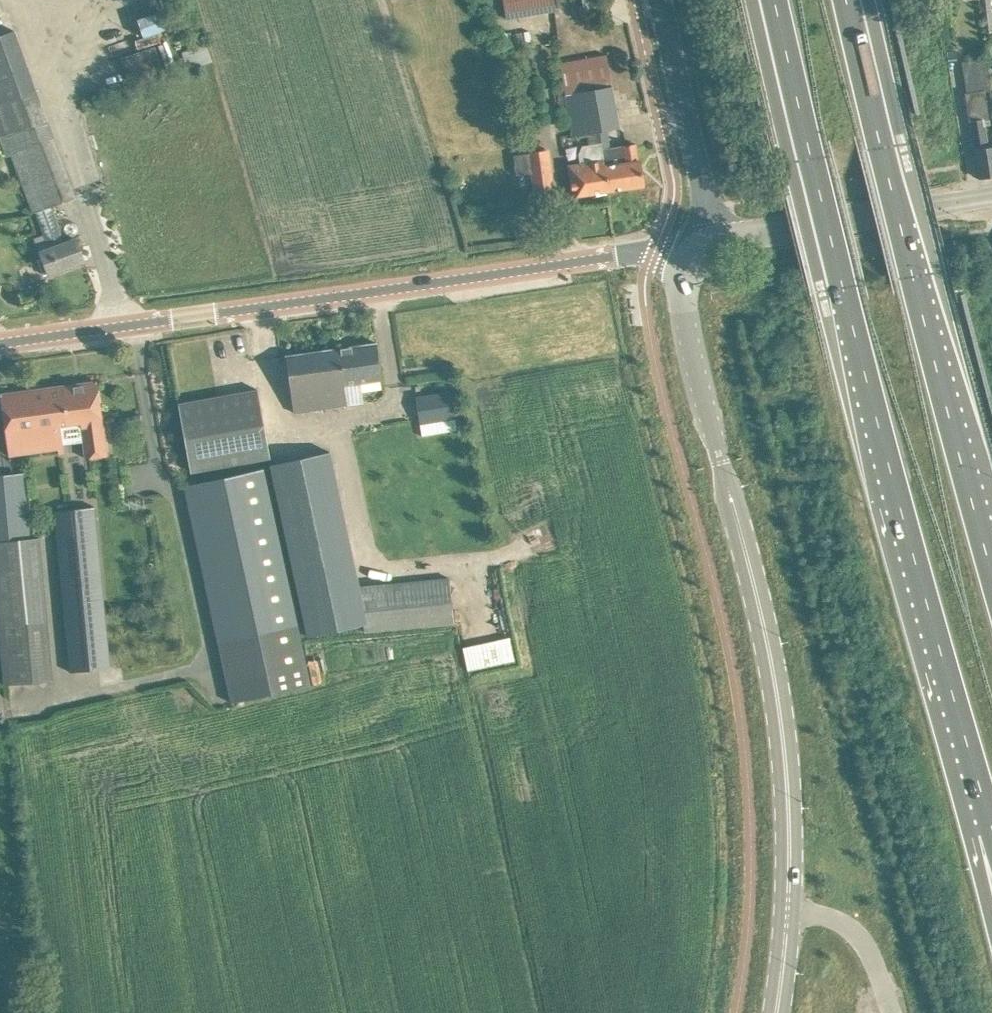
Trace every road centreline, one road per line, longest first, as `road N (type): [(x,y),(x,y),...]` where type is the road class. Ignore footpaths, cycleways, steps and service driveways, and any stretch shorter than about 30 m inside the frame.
road 1 (trunk): [(770,0),(968,753)]
road 2 (tertiary): [(779,1012),(789,910),(783,740),(693,347),(688,265)]
road 3 (tertiary): [(0,341),(613,256),(653,253),(688,265)]
road 4 (trunk): [(991,569),(910,277),(844,0)]
road 5 (tertiary): [(725,239),(991,196)]
road 6 (tertiary): [(725,239),(707,211),(661,0)]
road 7 (trunk): [(968,753),(991,907)]

